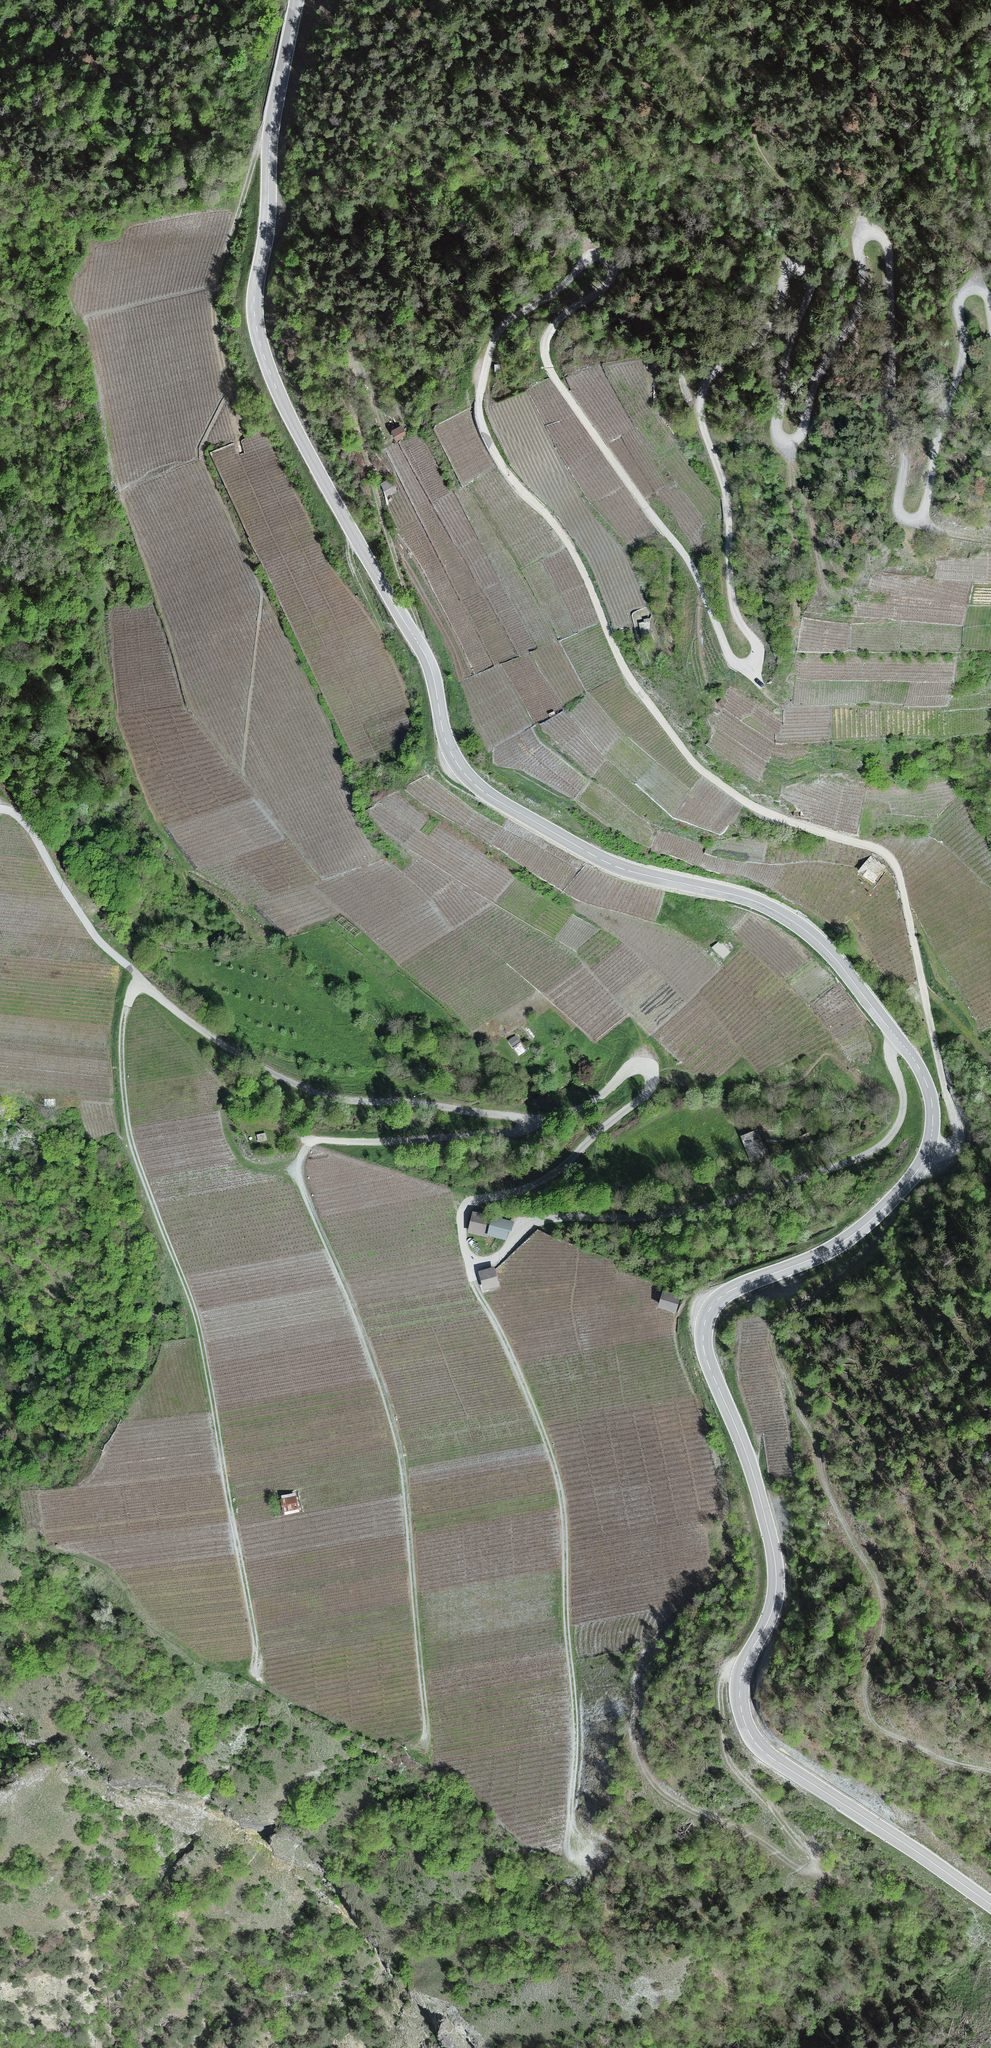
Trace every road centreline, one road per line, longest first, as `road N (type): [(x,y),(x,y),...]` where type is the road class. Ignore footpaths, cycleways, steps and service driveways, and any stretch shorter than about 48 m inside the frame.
road 1 (track): [(902,479),(890,278),(878,234),(862,238),(863,299),(792,443),(775,431),(810,280),(800,268),(784,275),(767,330),(709,376),(700,403),(723,493),(733,610),(755,662),(729,659),(685,559),(547,367),(545,333),(610,282),(610,264),(590,260),(502,326),(484,369),(482,432),(501,468),(559,532),(623,670),(689,758),(733,796),(886,857),(897,875),(923,991)]
road 2 (tertiary): [(990,1904),(751,1735),(740,1677),(774,1603),(776,1564),(751,1467),(705,1353),(705,1322),(722,1296),(833,1248),(905,1188),(926,1154),(929,1091),(839,962),(799,925),(756,902),(609,864),(498,801),(460,770),(423,653),(296,430),(260,343),(254,301),(271,128),(296,0)]
road 3 (track): [(542,1119),(525,1130),(310,1142),(297,1175),(357,1319),(400,1451),(423,1754)]
road 4 (track): [(890,1057),(900,1109),(887,1137),(856,1158),(712,1205),(533,1221),(497,1257),(471,1257),(463,1231),(469,1204),(558,1171),(647,1093),(649,1068)]
road 5 (track): [(141,980),(122,1025),(129,1134),(198,1325),(260,1681)]
road 6 (track): [(471,1257),(473,1281),(559,1481),(576,1722),(567,1851),(590,1862)]
road 7 (track): [(745,1665),(722,1681),(721,1741),(727,1760),(806,1853),(803,1866),(651,1787),(598,1713),(576,1722)]
road 8 (track): [(542,1119),(334,1097),(254,1063),(141,980)]
road 9 (track): [(271,128),(255,156),(213,299),(237,452)]
road 10 (track): [(82,916),(125,922),(175,949),(226,944),(243,931),(194,894),(183,874),(214,883)]
road 11 (track): [(141,980),(98,940),(18,816),(1,810)]
road 12 (track): [(990,324),(983,294),(968,290),(956,304),(962,353),(935,445)]
road 13 (track): [(923,991),(956,1133),(951,1149),(926,1154)]
road 14 (track): [(297,1175),(248,1166),(238,1155),(224,1091)]
road 15 (track): [(935,445),(920,517),(899,512),(902,479)]
road 16 (track): [(649,1068),(631,1070),(581,1107),(542,1119)]

